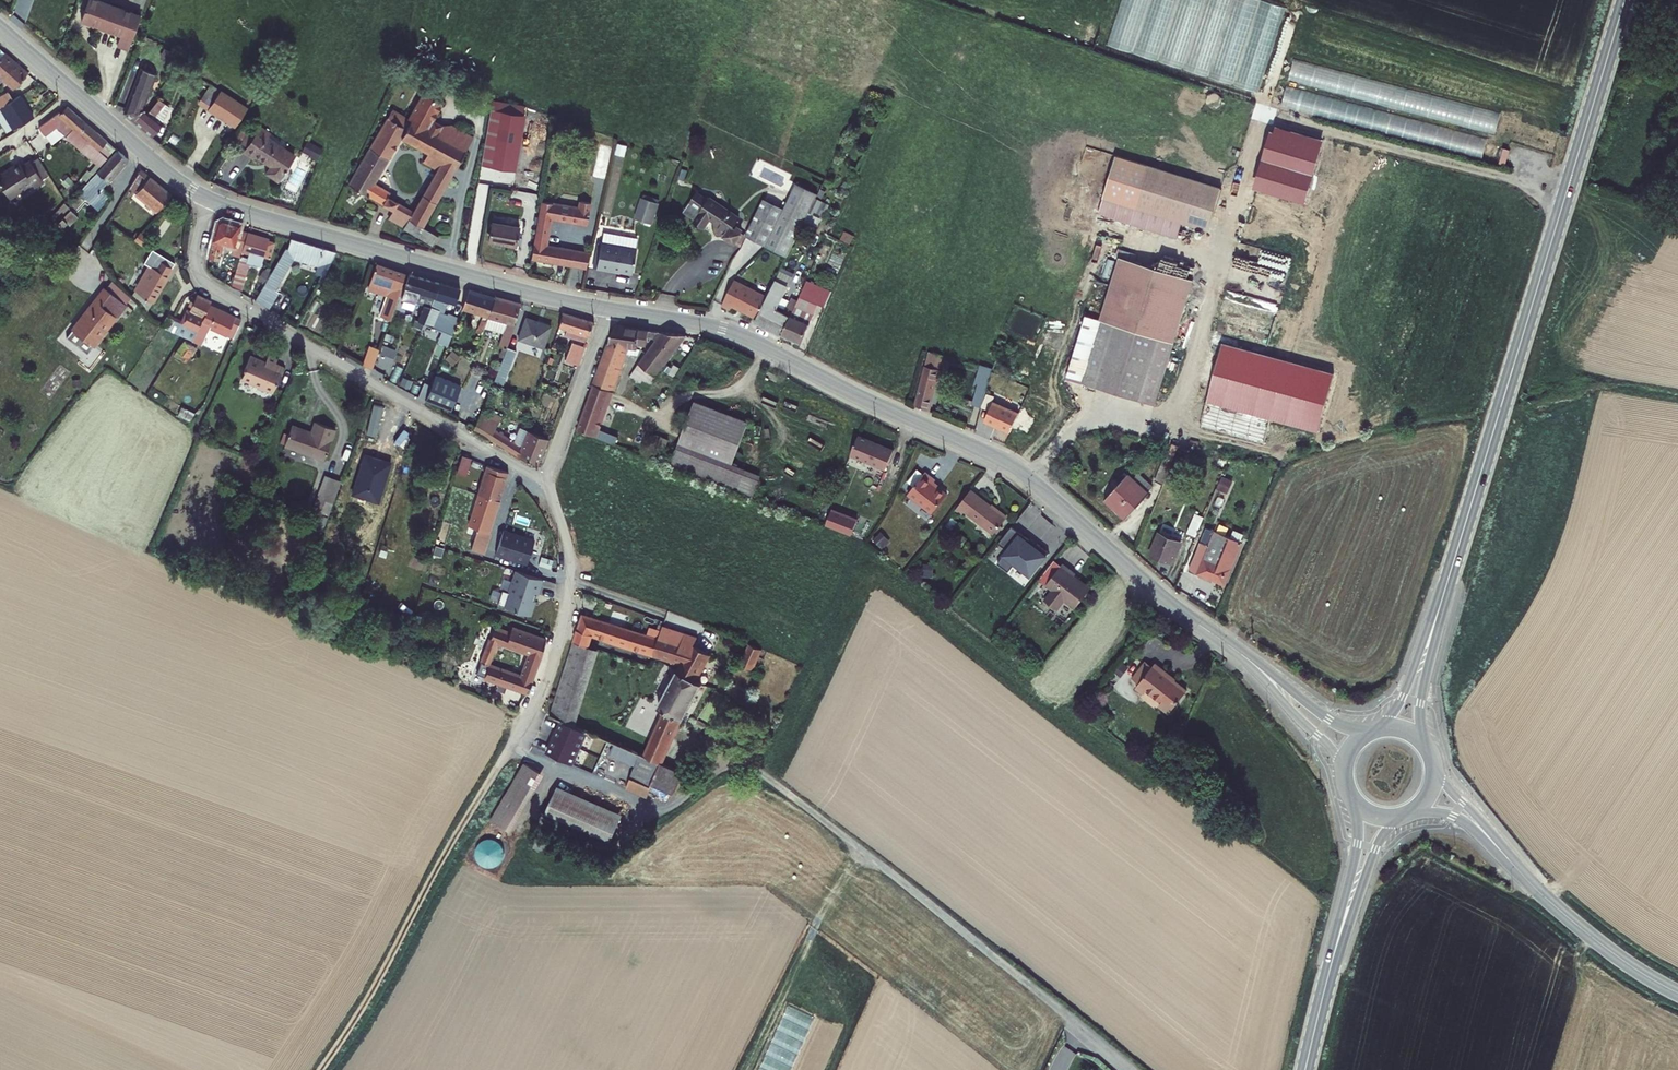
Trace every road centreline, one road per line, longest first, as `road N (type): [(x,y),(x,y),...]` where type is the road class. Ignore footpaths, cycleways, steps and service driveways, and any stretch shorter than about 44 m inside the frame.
road 1 (unclassified): [(1140,1069),(750,764),(671,804),(642,809),(512,742)]
road 2 (tertiary): [(1250,661),(1004,461),(738,334),(606,309)]
road 3 (track): [(1566,194),(1263,115),(1169,421),(1097,412)]
road 4 (primary): [(1455,556),(1624,0)]
road 5 (residential): [(207,199),(197,260),(210,287),(541,488)]
road 6 (tertiary): [(606,309),(207,199)]
road 7 (track): [(320,1069),(509,748)]
road 8 (residential): [(541,488),(566,545),(568,607),(548,679),(512,742)]
road 9 (tertiary): [(207,199),(0,28)]
road 10 (tertiary): [(1677,993),(1599,942),(1494,843)]
road 11 (residential): [(606,309),(541,488)]
road 12 (primary): [(1455,556),(1402,698),(1378,728)]
road 13 (primary): [(1422,741),(1422,695),(1455,556)]
road 14 (primary): [(1334,954),(1379,839),(1399,816)]
road 15 (primary): [(1356,804),(1356,843),(1334,954)]
road 16 (tertiary): [(1250,661),(1343,771)]
road 17 (tertiary): [(1367,732),(1329,718),(1250,661)]

